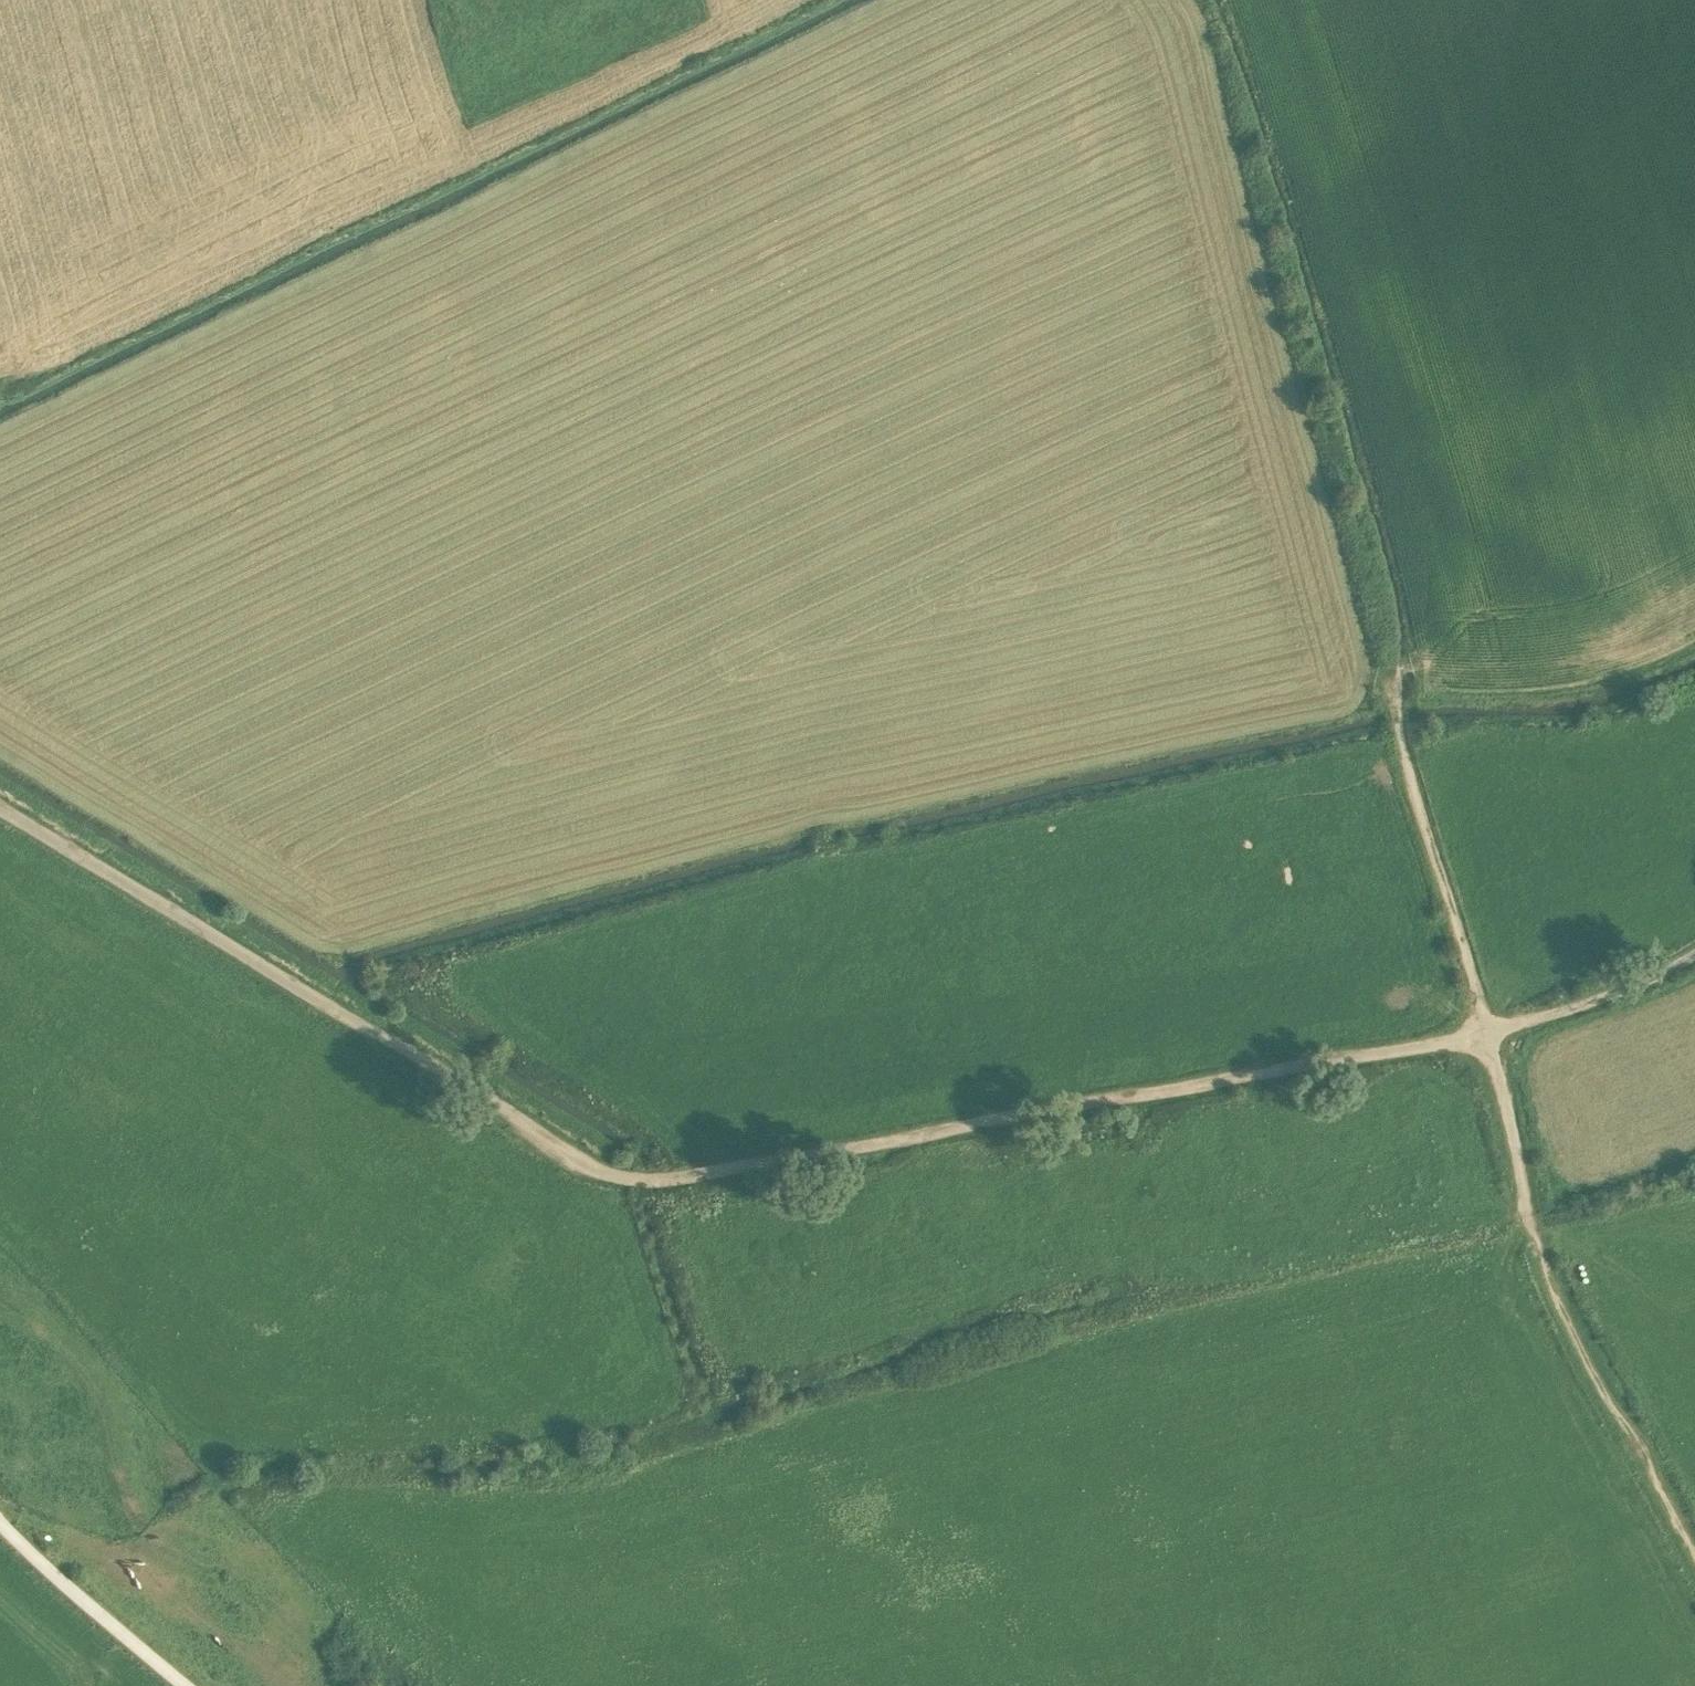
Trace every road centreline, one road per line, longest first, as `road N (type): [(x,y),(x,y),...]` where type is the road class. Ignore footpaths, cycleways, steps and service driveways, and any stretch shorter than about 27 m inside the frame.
road 1 (track): [(1486,1029),(749,1167),(647,1174),(580,1157),(0,810)]
road 2 (track): [(1694,1543),(1567,1299),(1529,1197),(1486,1029)]
road 3 (track): [(1486,1029),(1398,714),(1407,666)]
road 4 (unclassified): [(0,1522),(189,1685)]
road 5 (track): [(1694,953),(1570,1007),(1486,1029)]

